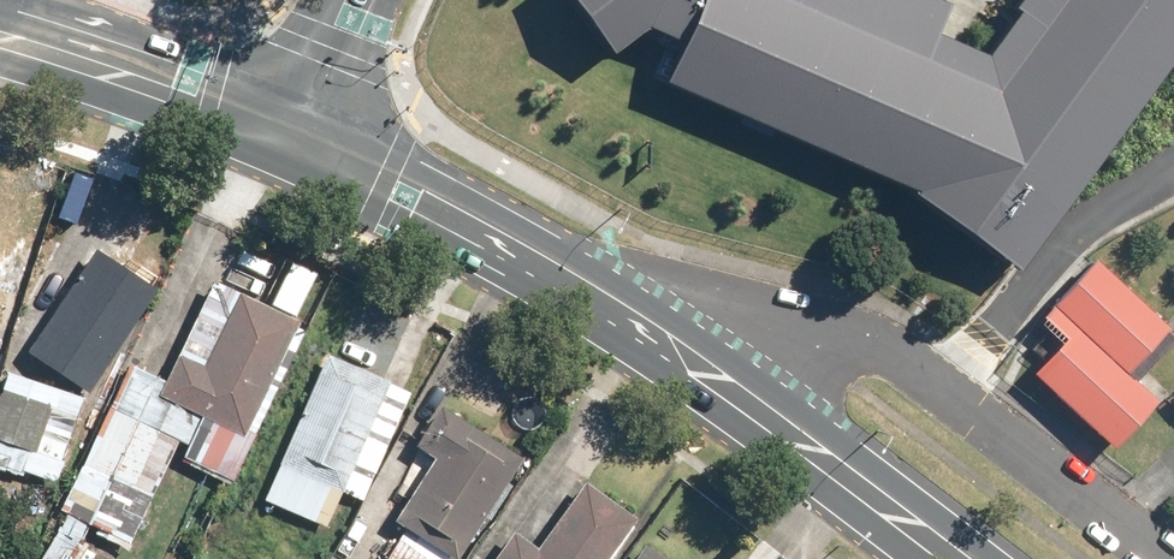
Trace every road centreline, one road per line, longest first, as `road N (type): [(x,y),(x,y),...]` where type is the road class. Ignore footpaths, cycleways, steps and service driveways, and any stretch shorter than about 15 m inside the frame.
road 1 (secondary): [(313,144),(476,216),(584,281),(960,558)]
road 2 (secondary): [(0,35),(313,144)]
road 3 (tertiary): [(372,0),(313,144)]

